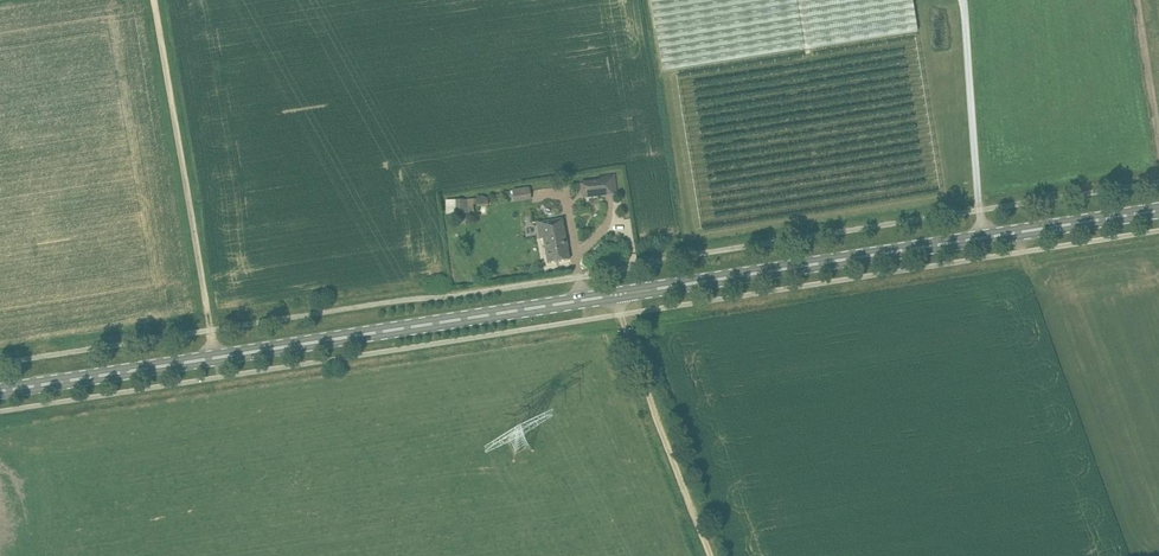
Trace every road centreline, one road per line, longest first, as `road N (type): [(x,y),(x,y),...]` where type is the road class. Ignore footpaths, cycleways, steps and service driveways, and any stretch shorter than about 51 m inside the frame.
road 1 (primary): [(0,392),(1158,210)]
road 2 (track): [(214,357),(154,0)]
road 3 (track): [(710,555),(619,314),(600,296)]

